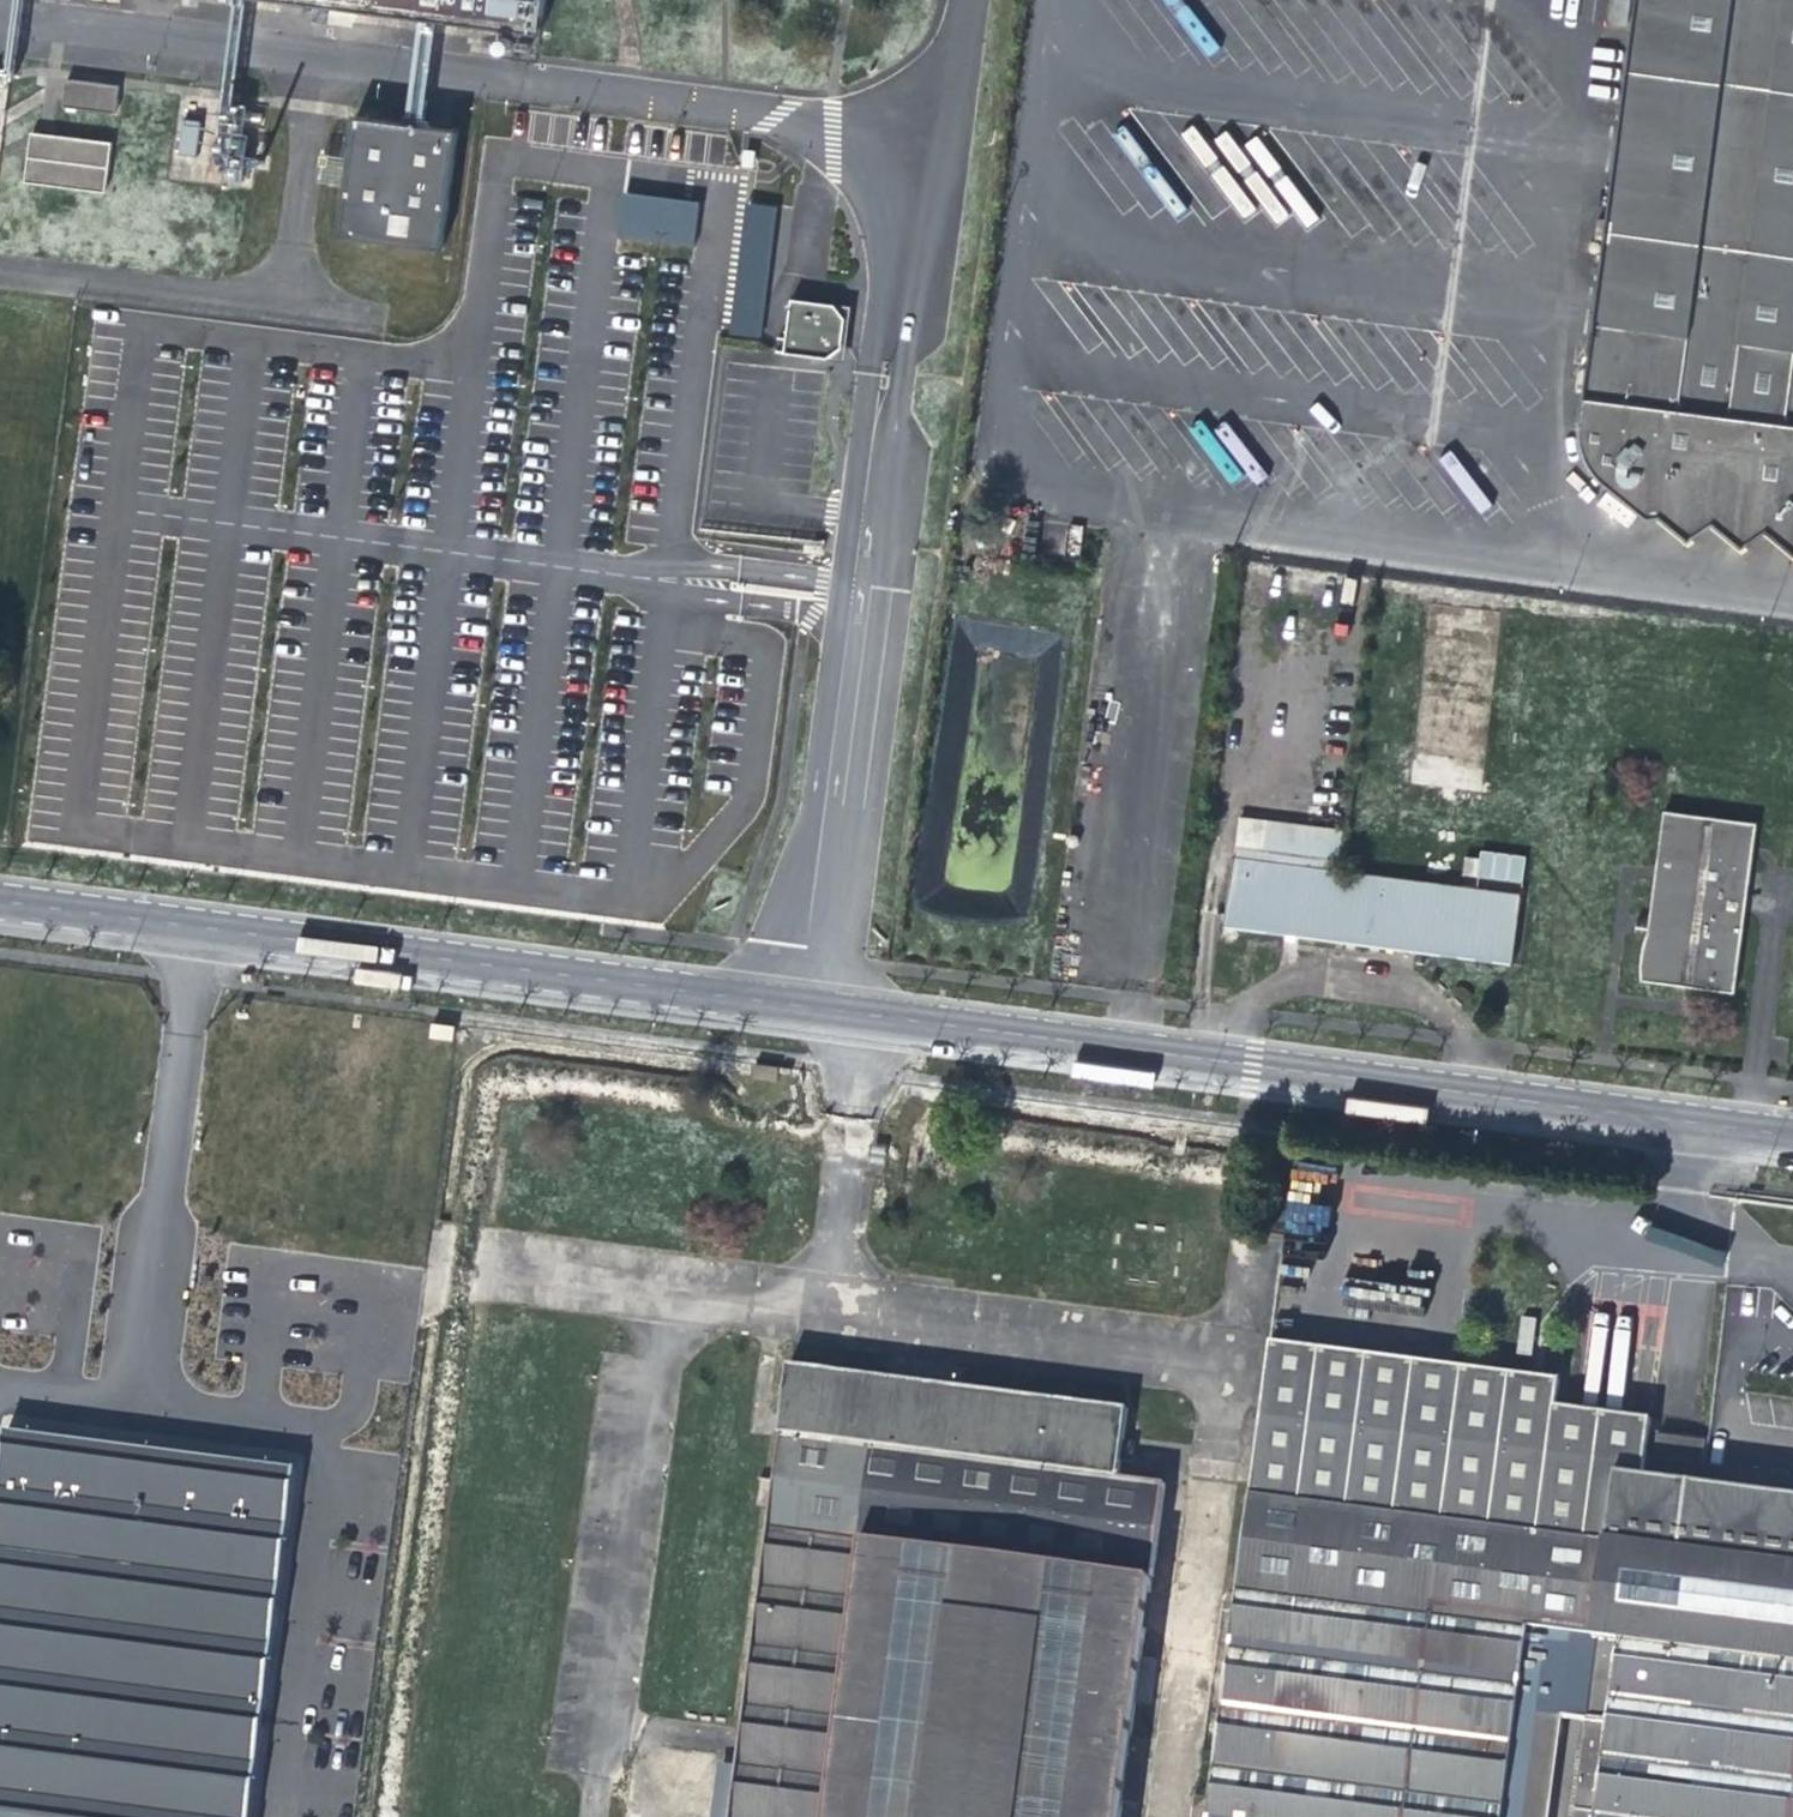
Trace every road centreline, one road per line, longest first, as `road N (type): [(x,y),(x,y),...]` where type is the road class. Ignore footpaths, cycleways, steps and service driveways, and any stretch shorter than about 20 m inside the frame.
road 1 (residential): [(1792,1138),(0,906)]

